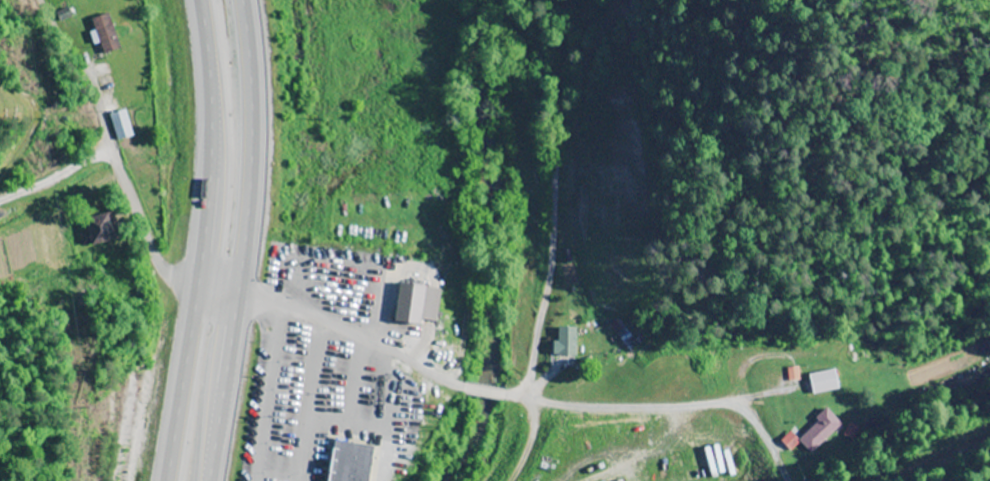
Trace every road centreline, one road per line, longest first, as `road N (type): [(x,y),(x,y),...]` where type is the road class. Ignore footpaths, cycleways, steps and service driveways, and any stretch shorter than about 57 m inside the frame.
road 1 (trunk): [(196,0),(207,88),(206,193),(165,480)]
road 2 (trunk): [(208,480),(250,165),(238,0)]

